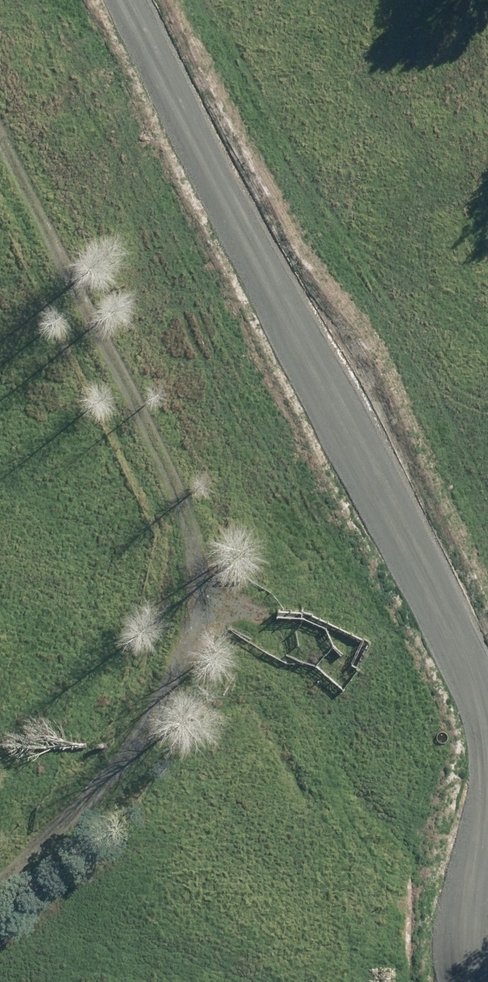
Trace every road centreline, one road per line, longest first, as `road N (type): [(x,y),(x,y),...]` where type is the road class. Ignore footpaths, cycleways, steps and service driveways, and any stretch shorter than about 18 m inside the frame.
road 1 (track): [(0,882),(127,769),(176,667),(204,553),(181,482),(0,124)]
road 2 (track): [(487,716),(365,432),(205,170),(123,0)]
road 3 (track): [(467,981),(460,886),(486,813),(487,719)]

